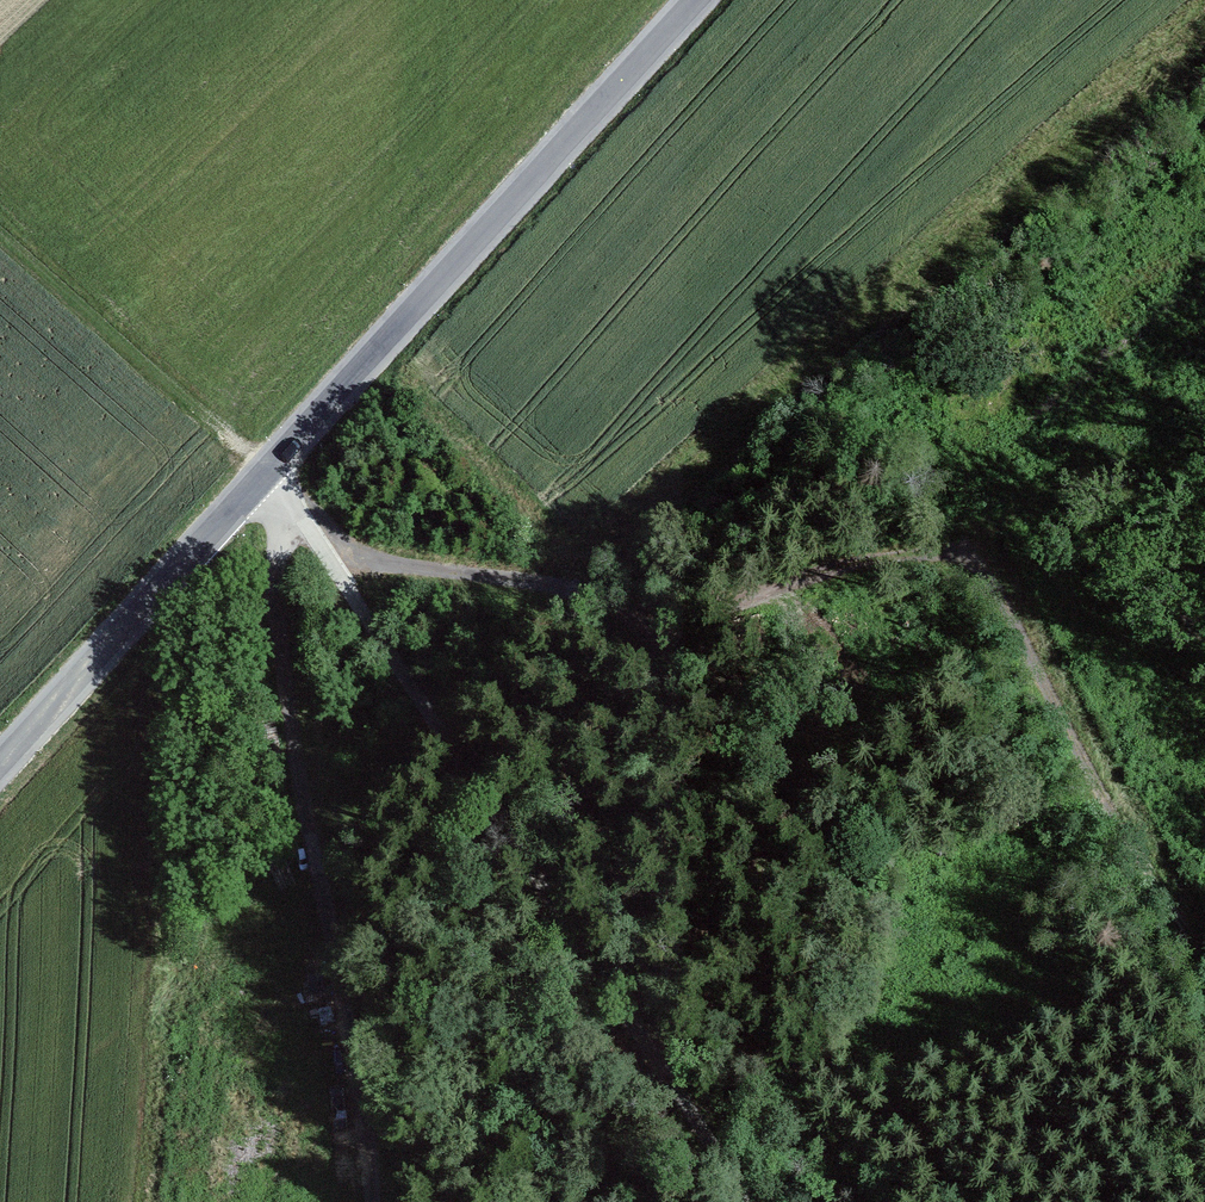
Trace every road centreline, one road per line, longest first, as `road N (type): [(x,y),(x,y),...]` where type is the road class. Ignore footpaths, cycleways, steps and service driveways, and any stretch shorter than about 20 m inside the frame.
road 1 (tertiary): [(693,0),(0,763)]
road 2 (track): [(332,563),(519,577),(624,608),(673,612),(913,579),(959,602),(1204,901)]
road 3 (track): [(750,1201),(332,563),(264,474)]
road 4 (track): [(277,492),(286,681),(358,1088),(366,1201)]

